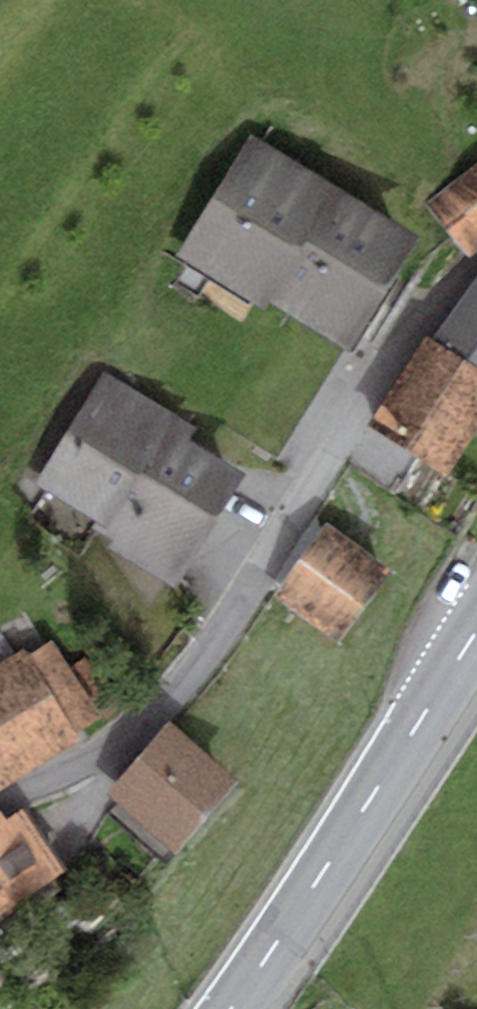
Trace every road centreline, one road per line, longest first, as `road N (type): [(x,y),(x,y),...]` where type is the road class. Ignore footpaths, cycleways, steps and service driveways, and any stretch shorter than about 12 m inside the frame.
road 1 (residential): [(0,801),(122,746),(178,693),(395,353),(476,262)]
road 2 (secondary): [(476,644),(276,953),(232,1008)]

